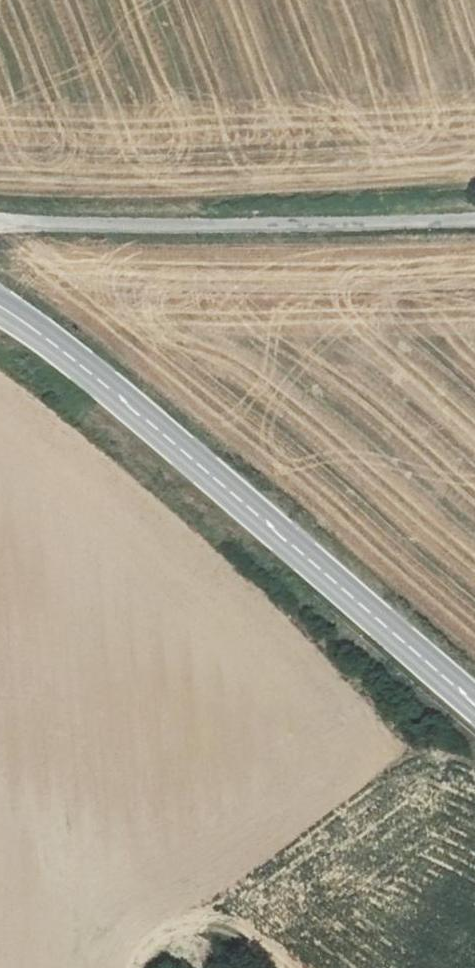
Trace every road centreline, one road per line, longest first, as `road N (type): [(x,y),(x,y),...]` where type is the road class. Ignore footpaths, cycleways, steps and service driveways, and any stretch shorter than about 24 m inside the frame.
road 1 (secondary): [(0,304),(70,355),(474,701)]
road 2 (unclassified): [(0,222),(474,221)]
road 3 (track): [(136,967),(159,934),(206,919),(230,921),(295,967)]

